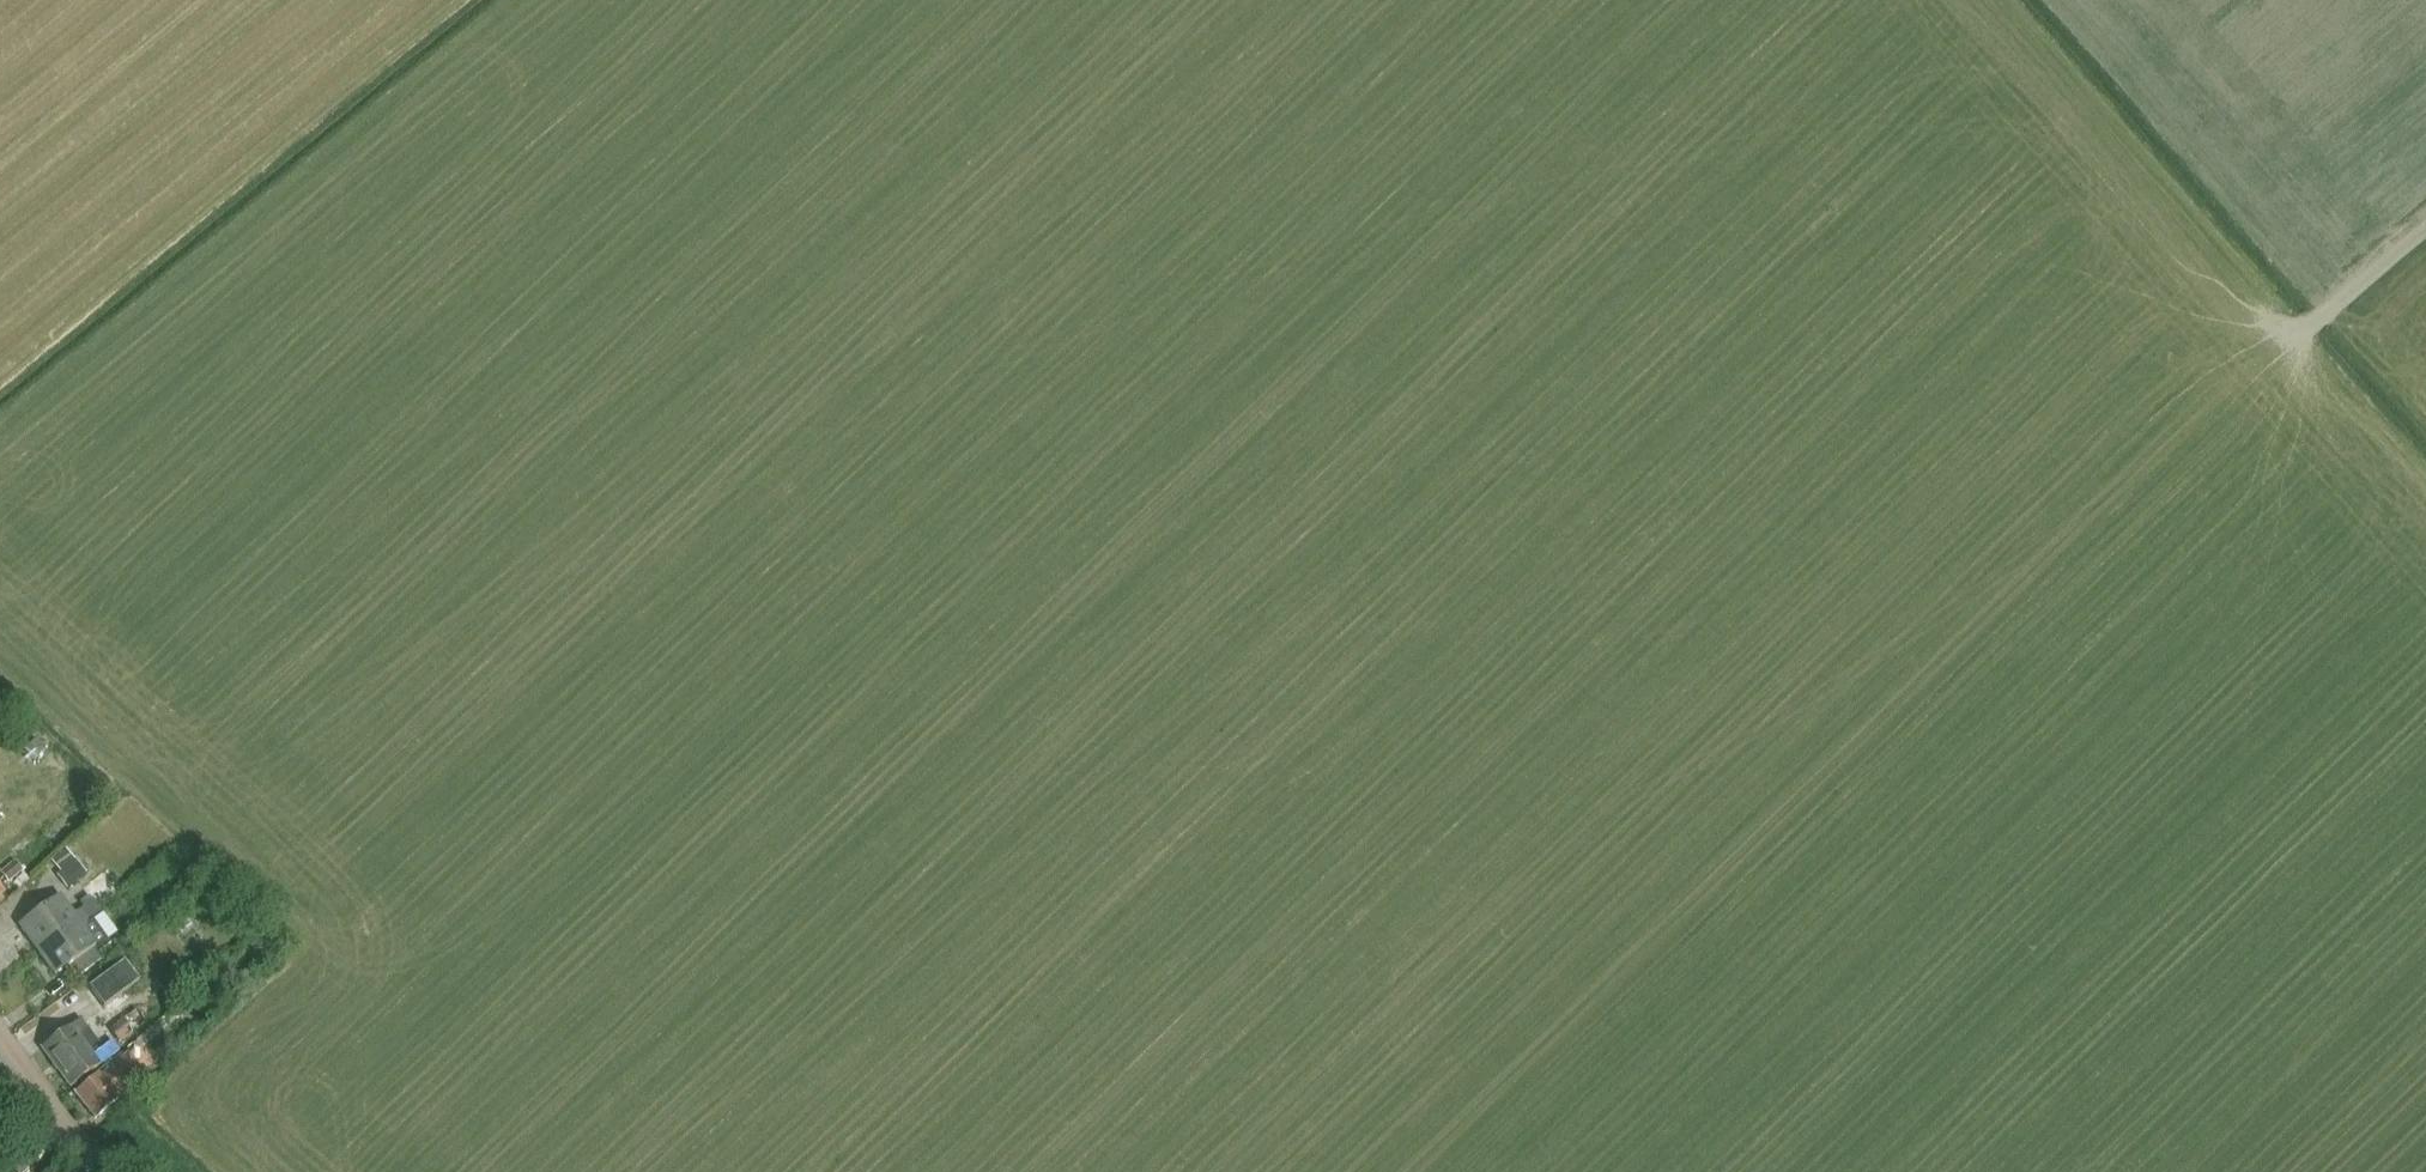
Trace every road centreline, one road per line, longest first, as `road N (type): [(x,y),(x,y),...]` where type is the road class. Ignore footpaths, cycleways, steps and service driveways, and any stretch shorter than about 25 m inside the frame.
road 1 (residential): [(75,1141),(0,1031)]

